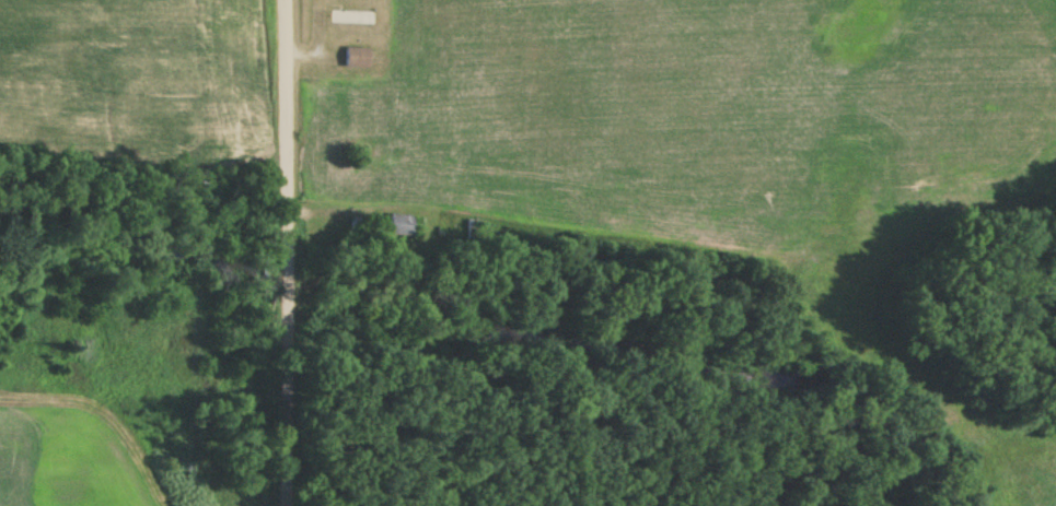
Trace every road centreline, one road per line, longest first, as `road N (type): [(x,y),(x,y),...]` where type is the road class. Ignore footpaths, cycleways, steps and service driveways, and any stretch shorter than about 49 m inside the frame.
road 1 (residential): [(288,0),(291,505)]

